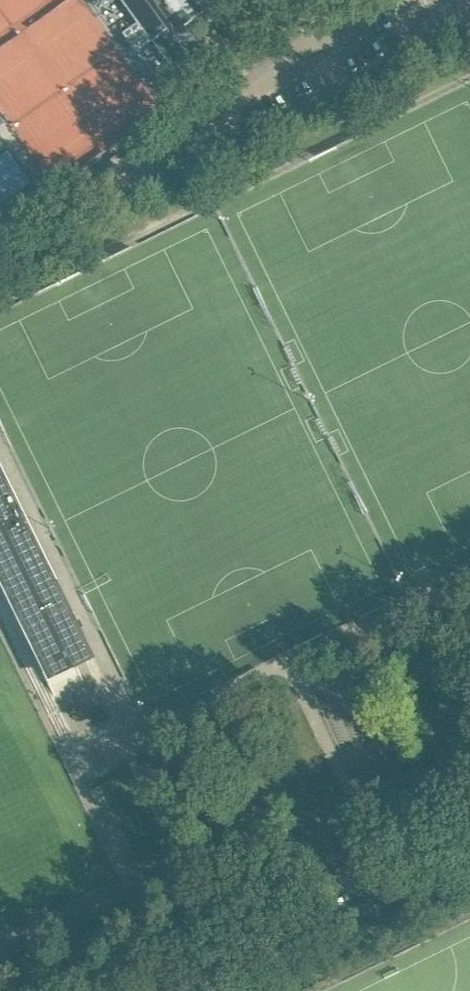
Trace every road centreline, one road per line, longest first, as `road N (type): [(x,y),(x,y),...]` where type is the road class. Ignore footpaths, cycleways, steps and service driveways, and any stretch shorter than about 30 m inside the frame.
road 1 (track): [(0,623),(71,770),(136,729),(469,565)]
road 2 (unclassified): [(185,990),(217,954),(469,830)]
road 3 (track): [(279,658),(336,781),(415,814),(436,848)]
road 4 (unclassified): [(254,87),(359,0)]

